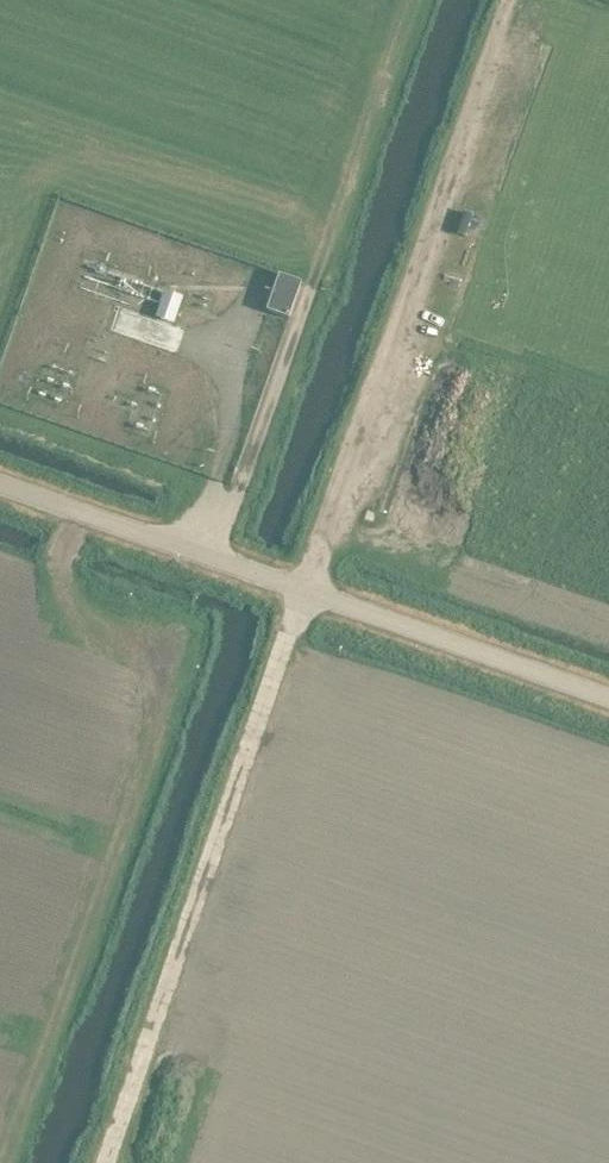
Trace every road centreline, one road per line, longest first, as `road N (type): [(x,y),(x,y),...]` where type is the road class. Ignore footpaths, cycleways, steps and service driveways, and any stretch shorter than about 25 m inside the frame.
road 1 (unclassified): [(608,699),(293,589),(202,547),(0,481)]
road 2 (track): [(510,0),(307,594)]
road 3 (track): [(0,1132),(122,826),(148,731),(89,625)]
road 4 (track): [(81,507),(57,574),(89,625)]

